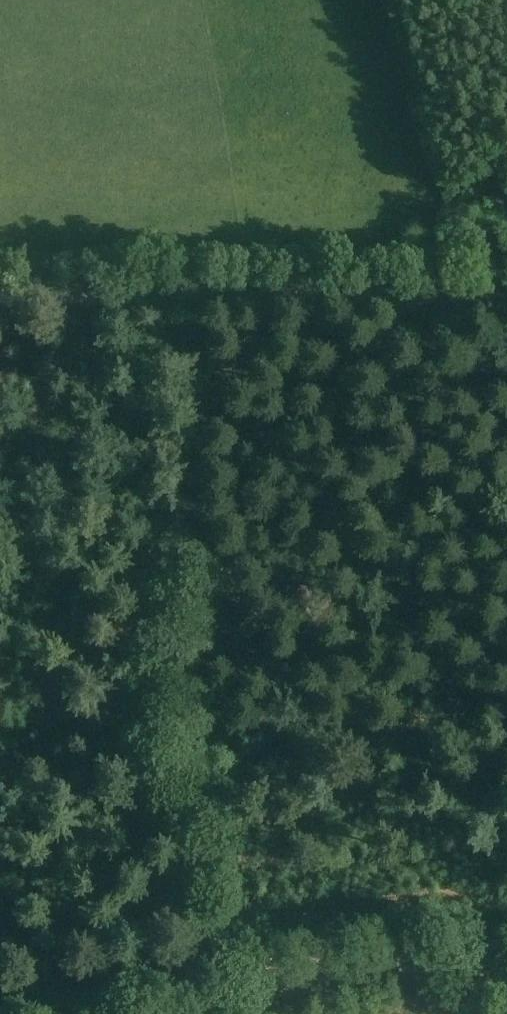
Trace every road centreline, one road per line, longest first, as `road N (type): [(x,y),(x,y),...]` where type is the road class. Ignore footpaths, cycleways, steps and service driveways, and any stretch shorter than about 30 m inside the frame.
road 1 (track): [(185,296),(196,910)]
road 2 (track): [(0,296),(506,296)]
road 3 (track): [(506,969),(384,967),(183,1013)]

